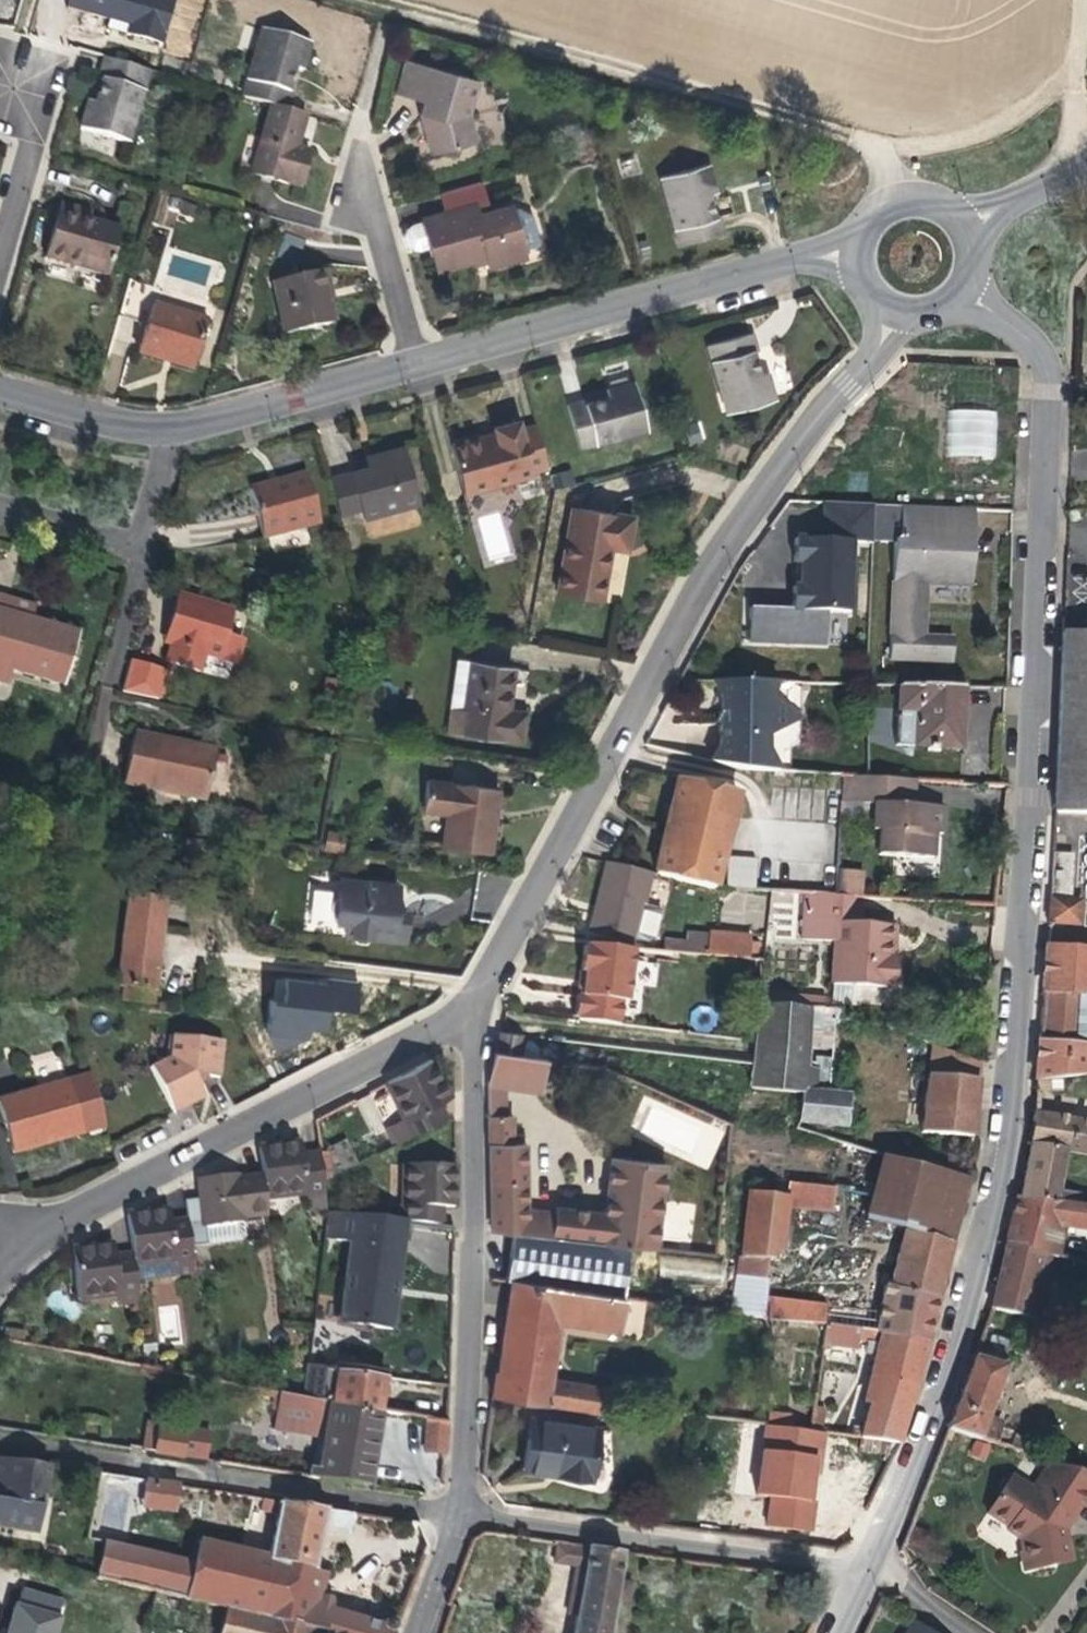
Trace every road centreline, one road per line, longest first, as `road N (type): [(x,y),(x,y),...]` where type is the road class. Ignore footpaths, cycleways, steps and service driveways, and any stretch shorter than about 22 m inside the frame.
road 1 (residential): [(866,1567),(943,1383),(990,1167),(1058,413),(1048,354),(972,288)]
road 2 (residential): [(901,317),(711,571),(522,929),(477,994)]
road 3 (track): [(373,0),(889,147),(985,129),(1077,64)]
road 4 (residential): [(456,1508),(469,1382),(477,994)]
road 5 (residential): [(477,994),(419,1044),(69,1224)]
road 6 (residential): [(0,1442),(456,1508)]
road 7 (residential): [(856,243),(422,364)]
road 8 (residential): [(456,1508),(866,1567)]
road 9 (residential): [(179,428),(143,537),(0,506)]
road 10 (residential): [(422,364),(179,428)]
road 11 (residential): [(359,160),(422,364)]
road 12 (residential): [(21,88),(35,154),(0,285)]
road 13 (residential): [(179,428),(127,425),(0,387)]
road 14 (residential): [(971,221),(949,201),(921,193),(892,198),(868,216),(856,243)]
road 15 (residential): [(971,221),(1041,188),(1086,150)]
road 16 (residential): [(416,1632),(456,1508)]

